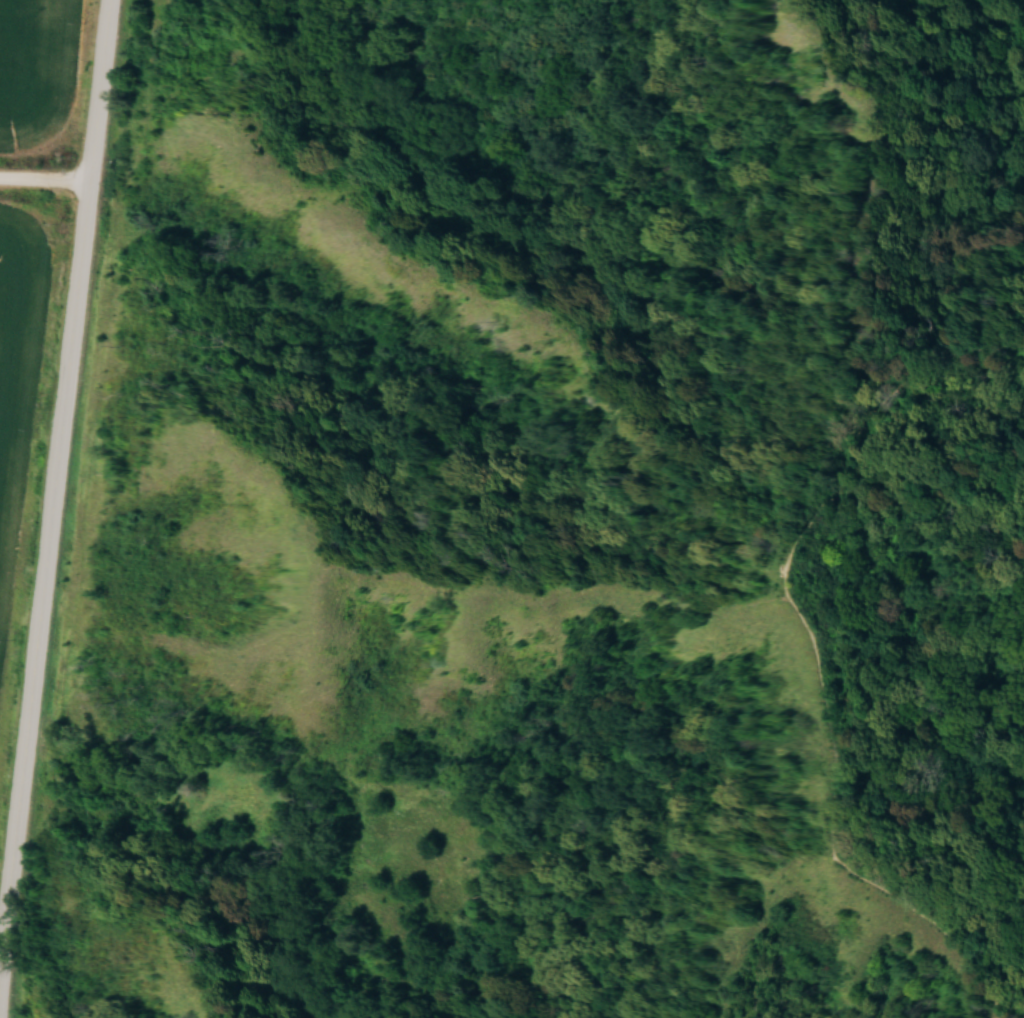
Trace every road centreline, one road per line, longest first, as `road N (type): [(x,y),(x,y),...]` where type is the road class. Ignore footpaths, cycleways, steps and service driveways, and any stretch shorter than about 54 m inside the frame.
road 1 (secondary): [(0,912),(104,0)]

